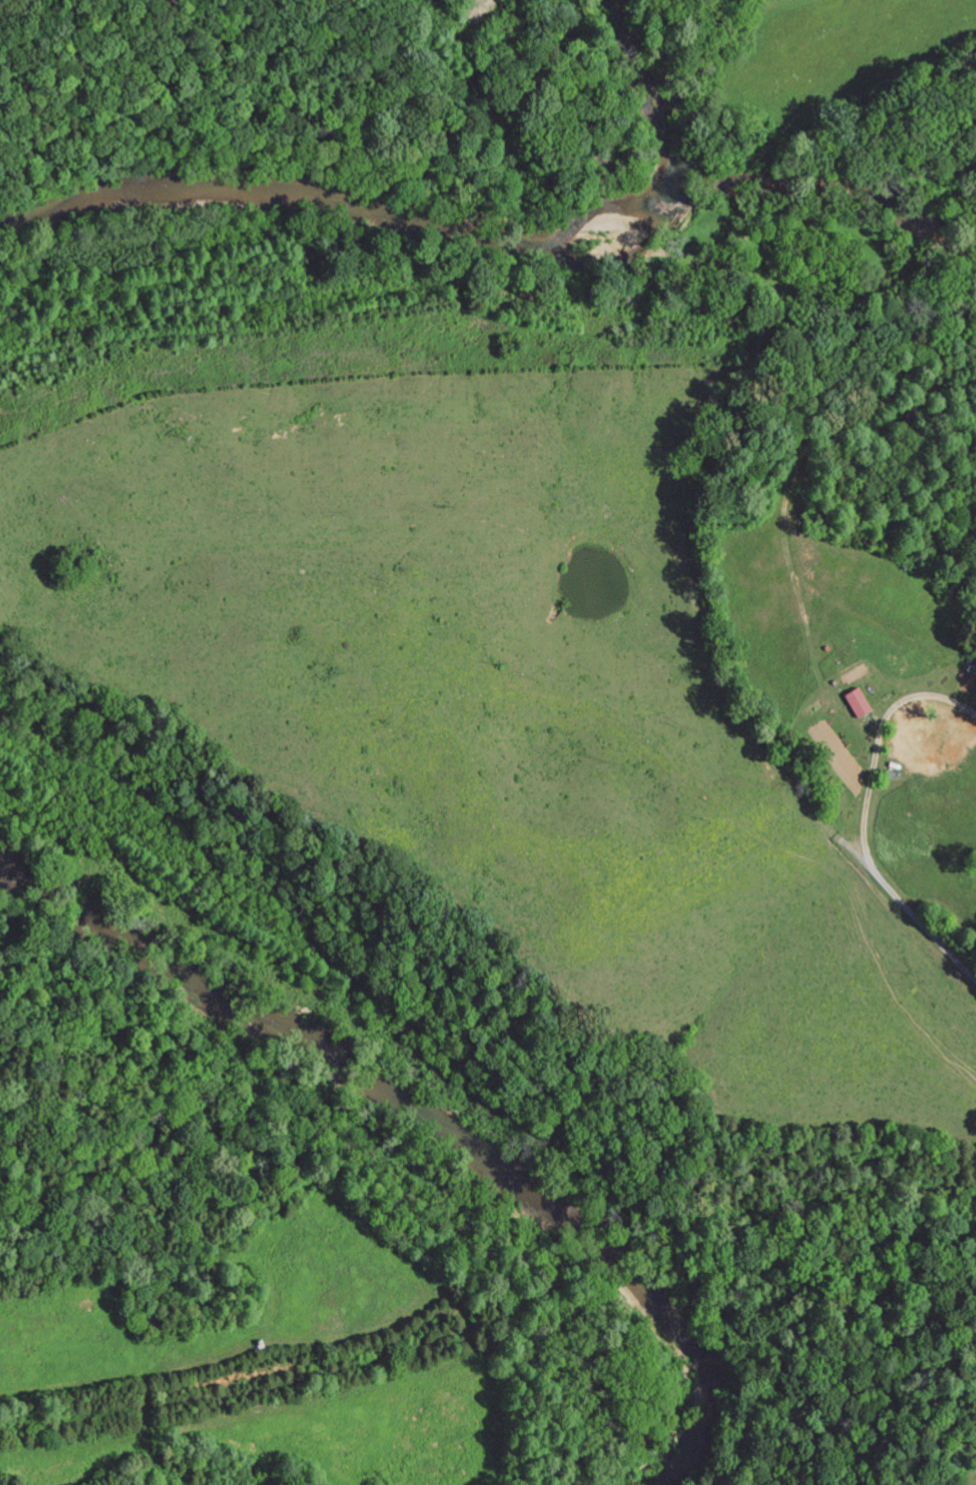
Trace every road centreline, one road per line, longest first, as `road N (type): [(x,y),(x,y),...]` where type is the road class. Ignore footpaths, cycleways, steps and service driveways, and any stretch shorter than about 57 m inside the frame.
road 1 (residential): [(0,1423),(634,1296)]

